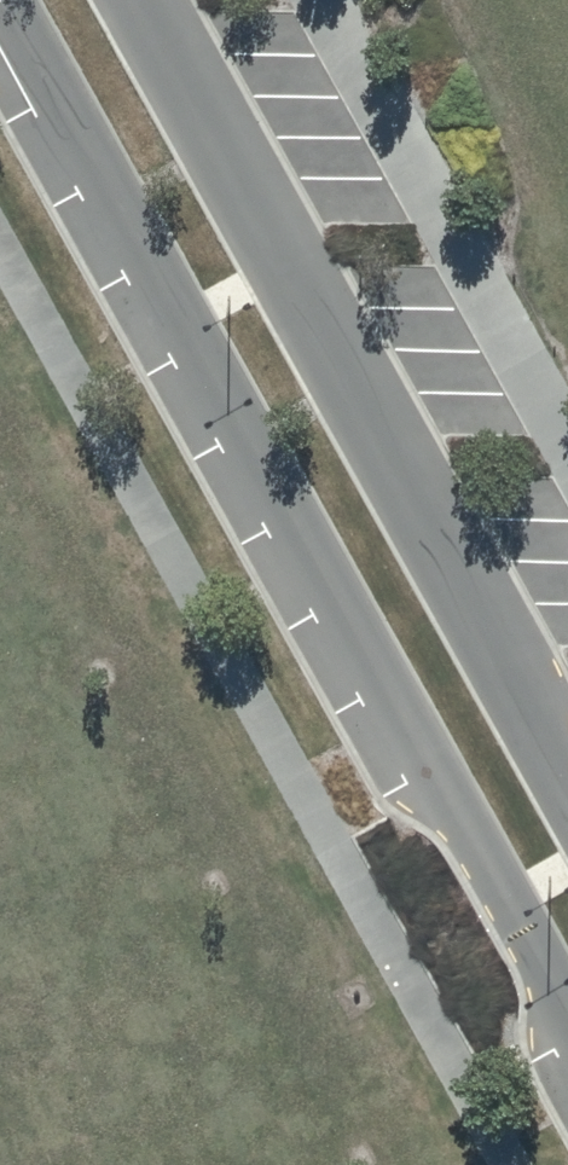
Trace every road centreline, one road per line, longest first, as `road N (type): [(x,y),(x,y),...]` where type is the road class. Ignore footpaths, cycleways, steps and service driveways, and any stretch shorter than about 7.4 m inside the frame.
road 1 (unclassified): [(567,1010),(6,0)]
road 2 (unclassified): [(145,0),(518,680),(567,801)]

